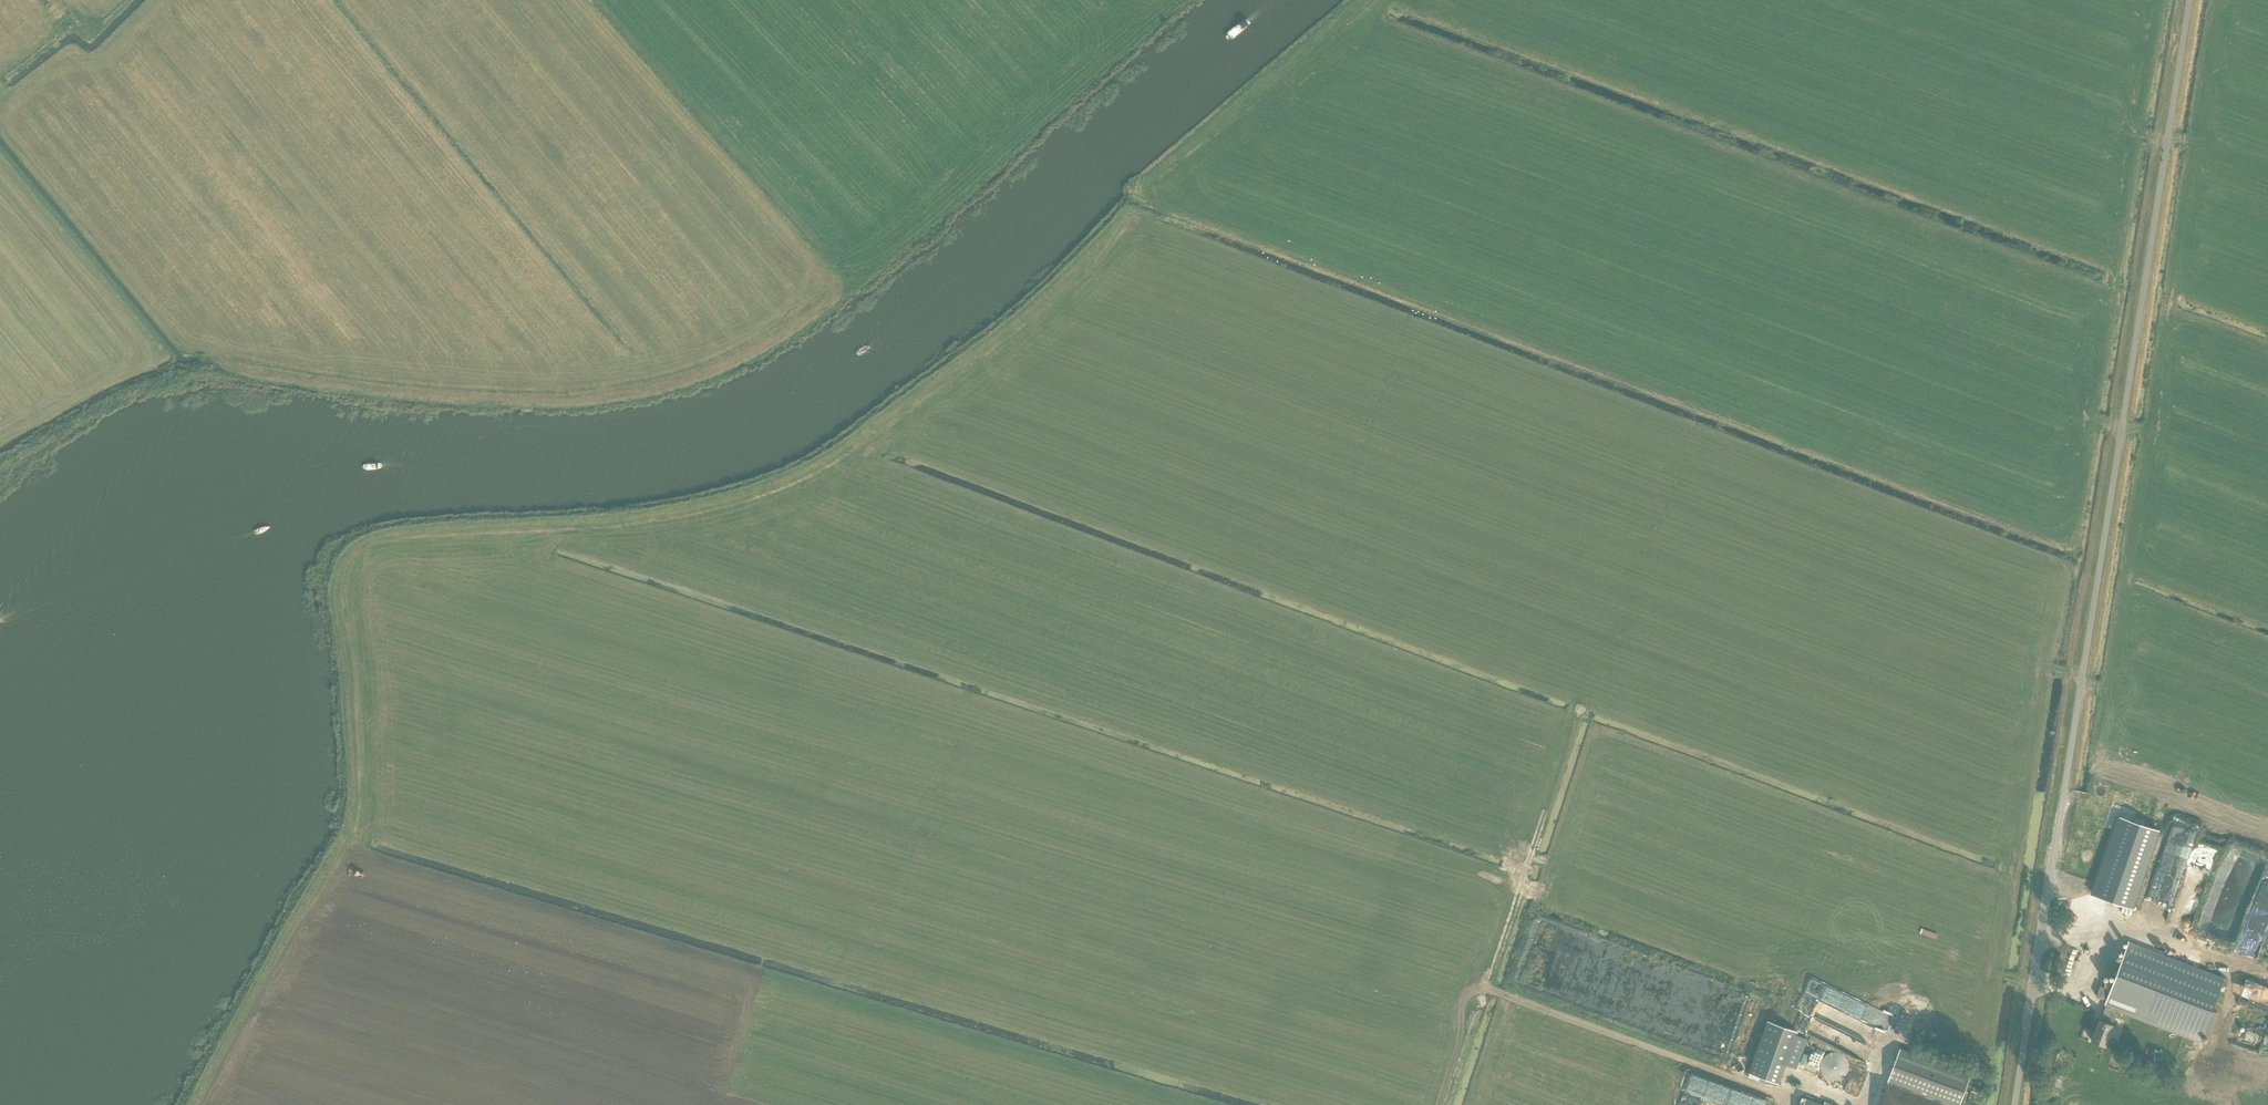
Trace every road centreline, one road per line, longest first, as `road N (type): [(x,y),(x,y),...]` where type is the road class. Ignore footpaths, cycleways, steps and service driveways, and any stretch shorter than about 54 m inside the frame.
road 1 (unclassified): [(2015,1104),(2190,0)]

